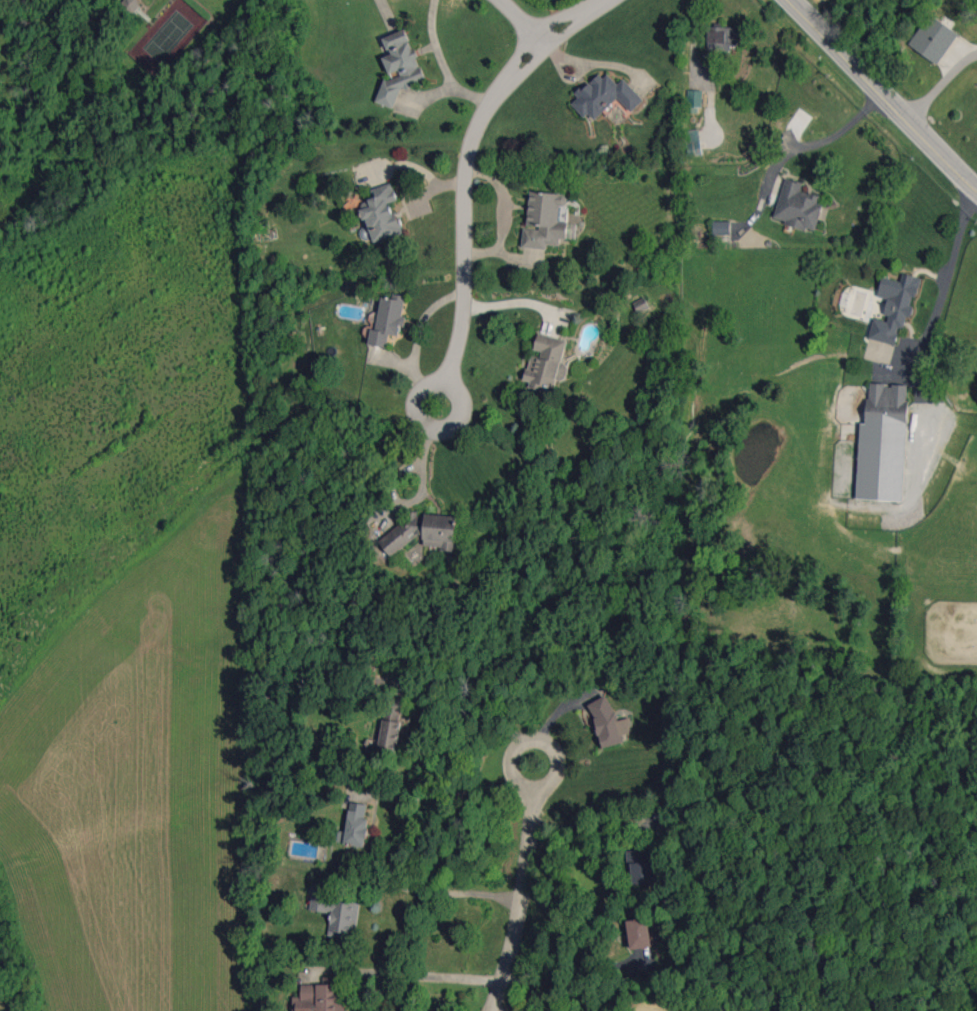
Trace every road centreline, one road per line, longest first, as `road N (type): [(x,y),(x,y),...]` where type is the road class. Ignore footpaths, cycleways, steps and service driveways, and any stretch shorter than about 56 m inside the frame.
road 1 (residential): [(553,47),(477,135),(455,368)]
road 2 (secondary): [(976,194),(785,0)]
road 3 (residential): [(492,1010),(518,928),(536,804)]
road 4 (residential): [(456,378),(455,368),(421,398),(419,417),(431,430),(447,432),(461,422),(456,378)]
road 5 (residential): [(523,790),(536,804),(556,778),(558,757),(544,743),(515,751),(512,773),(523,790)]

